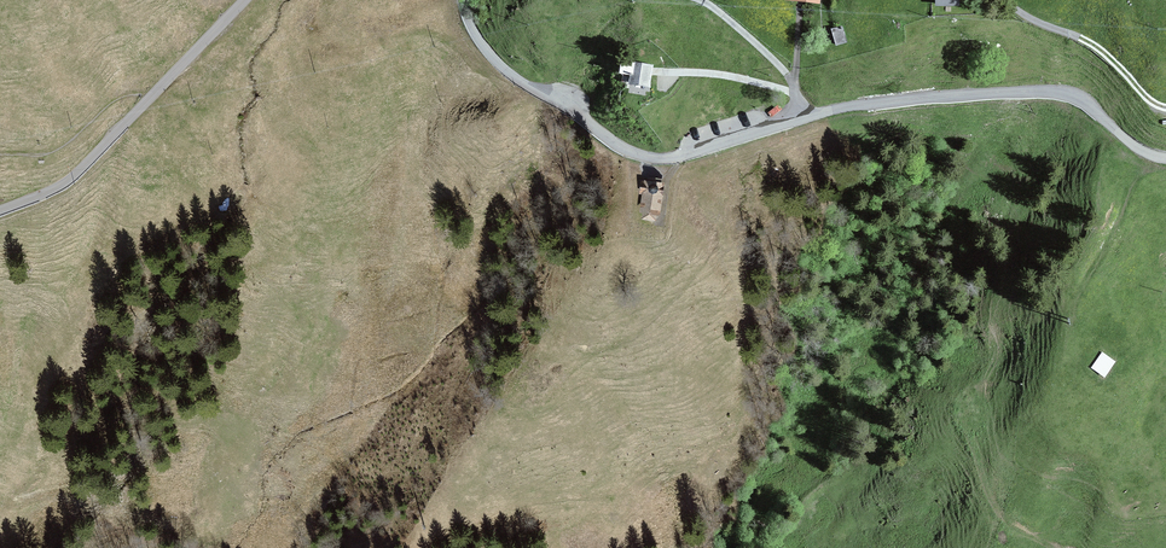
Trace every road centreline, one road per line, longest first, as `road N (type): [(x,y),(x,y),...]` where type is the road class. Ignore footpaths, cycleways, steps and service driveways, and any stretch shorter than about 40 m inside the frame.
road 1 (unclassified): [(1165,155),(1134,144),(1082,97),(1046,90),(898,99),(807,114),(667,158),(623,152),(490,60),(459,20),(455,0)]
road 2 (unclassified): [(248,0),(59,188),(0,212)]
road 3 (track): [(1006,0),(1095,45),(1145,97),(1165,108)]

